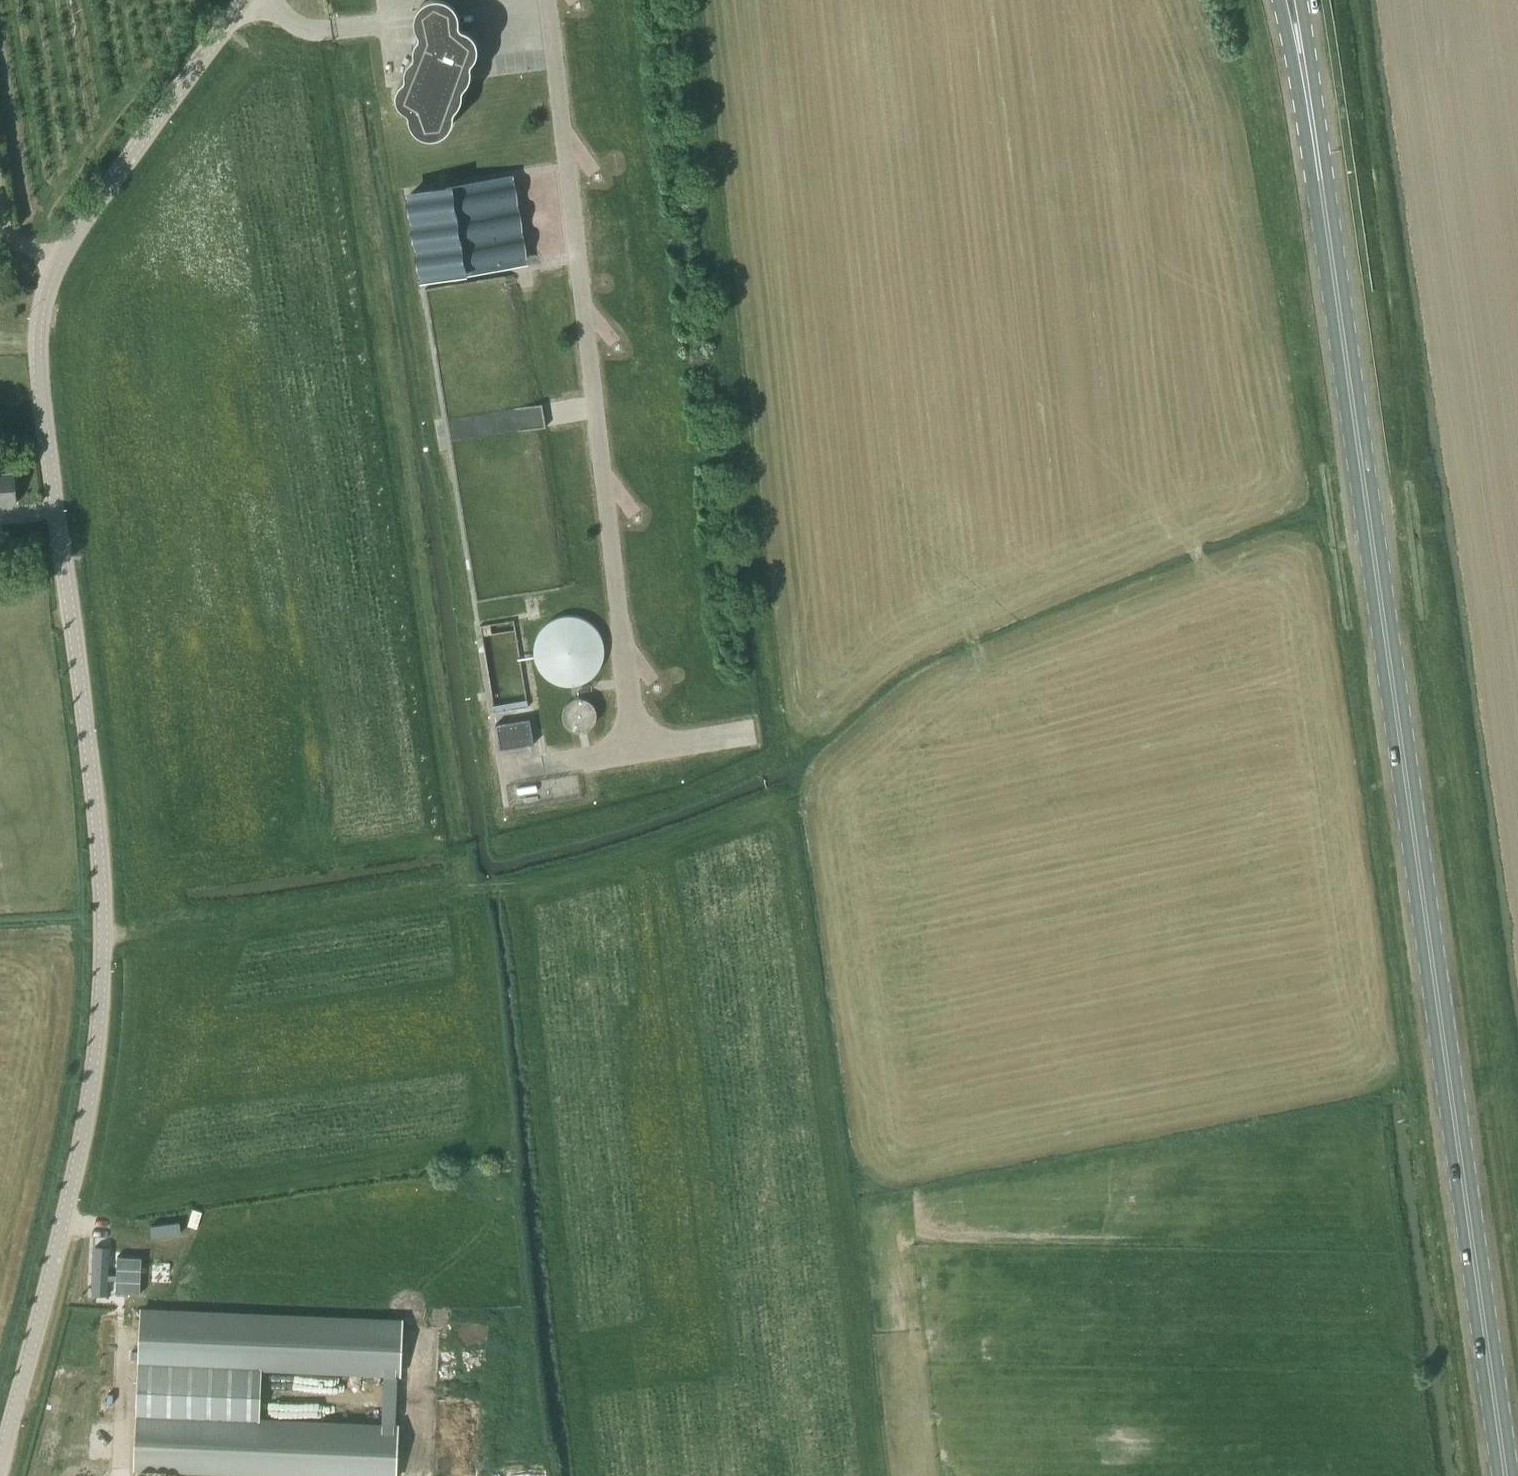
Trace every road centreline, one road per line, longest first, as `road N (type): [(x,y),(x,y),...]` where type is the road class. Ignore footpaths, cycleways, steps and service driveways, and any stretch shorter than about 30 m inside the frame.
road 1 (unclassified): [(2,1475),(81,1143),(103,979),(105,861),(37,351),(50,261),(242,0)]
road 2 (secondary): [(1507,1475),(1327,218)]
road 3 (secondary): [(1277,0),(1327,218)]
road 4 (secondary): [(1327,218),(1305,0)]

